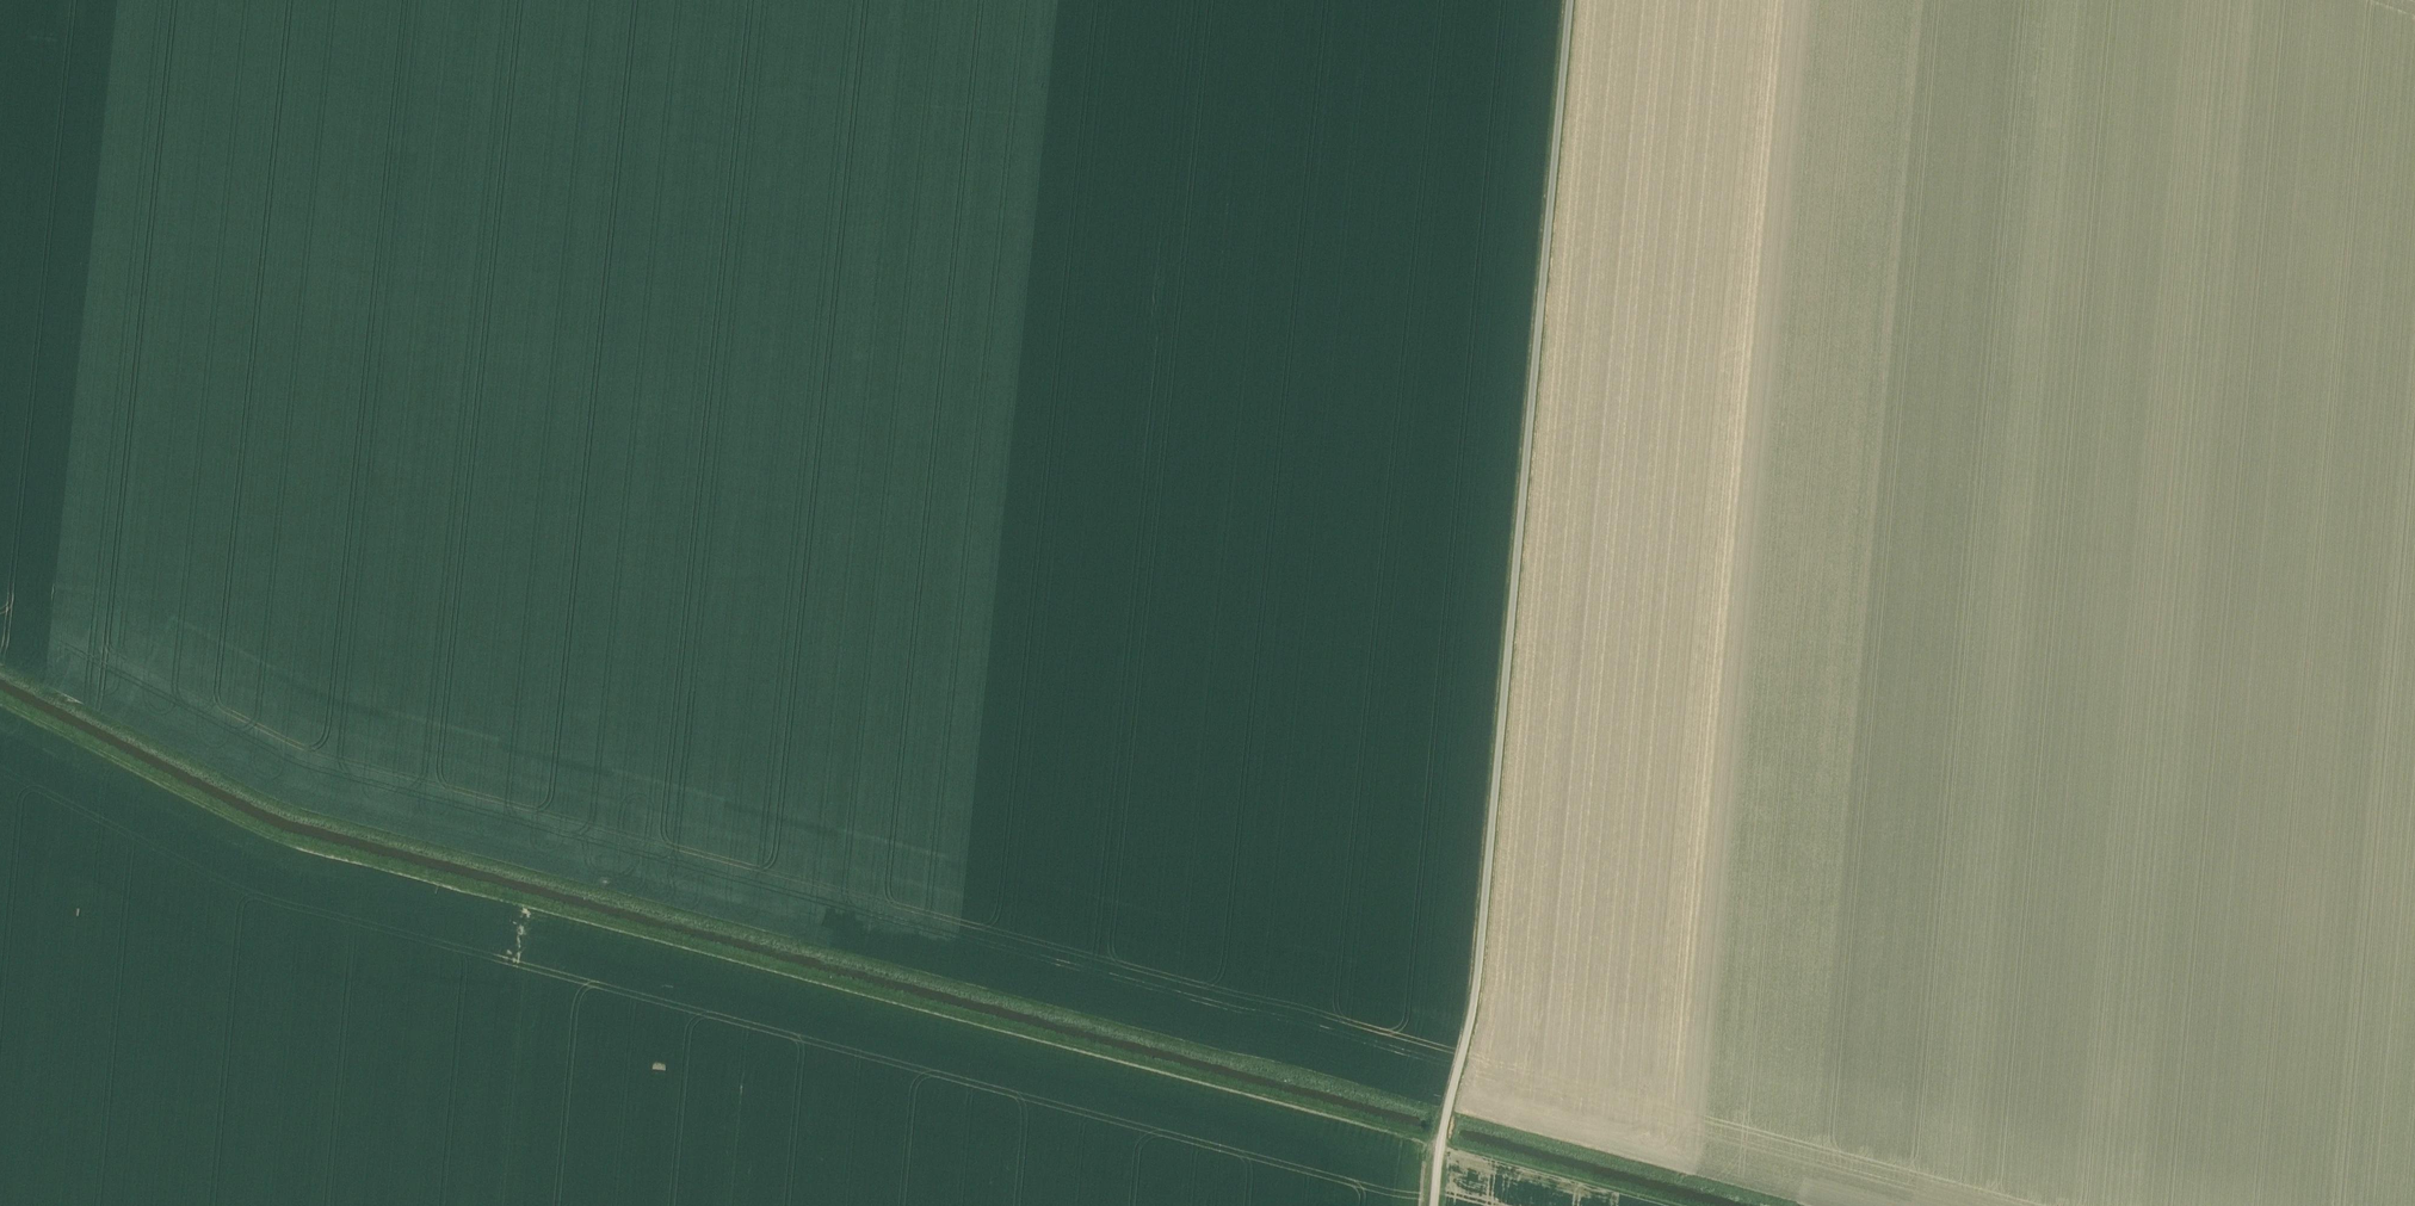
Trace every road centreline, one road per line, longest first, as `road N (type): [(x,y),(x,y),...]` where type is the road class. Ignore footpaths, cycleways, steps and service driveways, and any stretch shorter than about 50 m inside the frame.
road 1 (unclassified): [(1436,1205),(1442,1143),(1478,983),(1570,0)]

